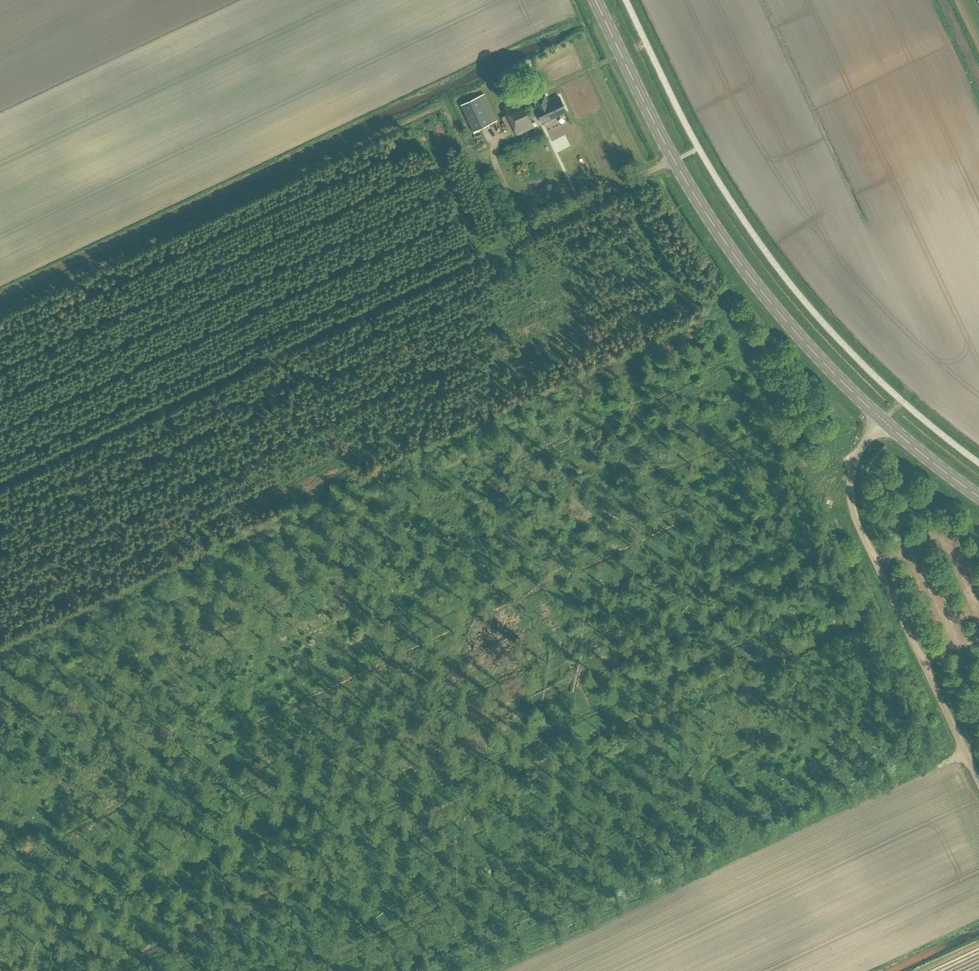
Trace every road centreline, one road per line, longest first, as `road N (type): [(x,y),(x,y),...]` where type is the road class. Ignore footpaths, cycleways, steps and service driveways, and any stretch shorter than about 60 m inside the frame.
road 1 (primary): [(884,418),(739,261),(675,162),(595,0)]
road 2 (unclassified): [(978,785),(855,516),(854,463),(884,418)]
road 3 (primary): [(978,494),(884,418)]

